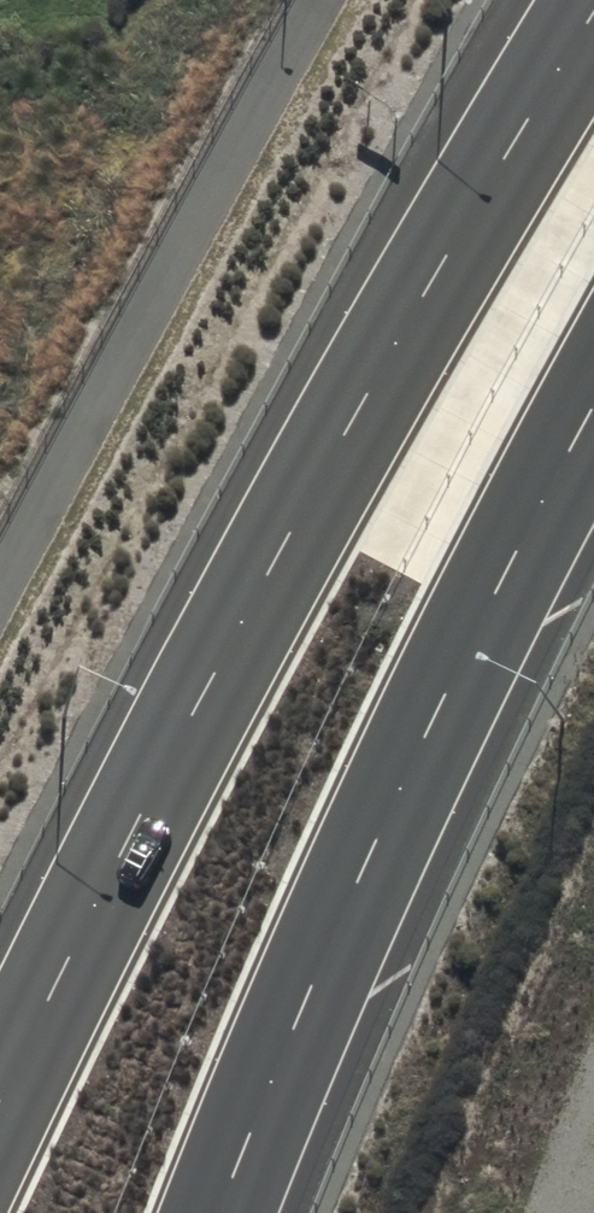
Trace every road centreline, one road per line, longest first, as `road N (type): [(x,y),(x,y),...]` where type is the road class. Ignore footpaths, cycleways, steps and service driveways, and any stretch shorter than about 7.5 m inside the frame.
road 1 (trunk): [(0,1098),(289,536),(593,13)]
road 2 (trunk): [(593,408),(446,689),(220,1212)]

